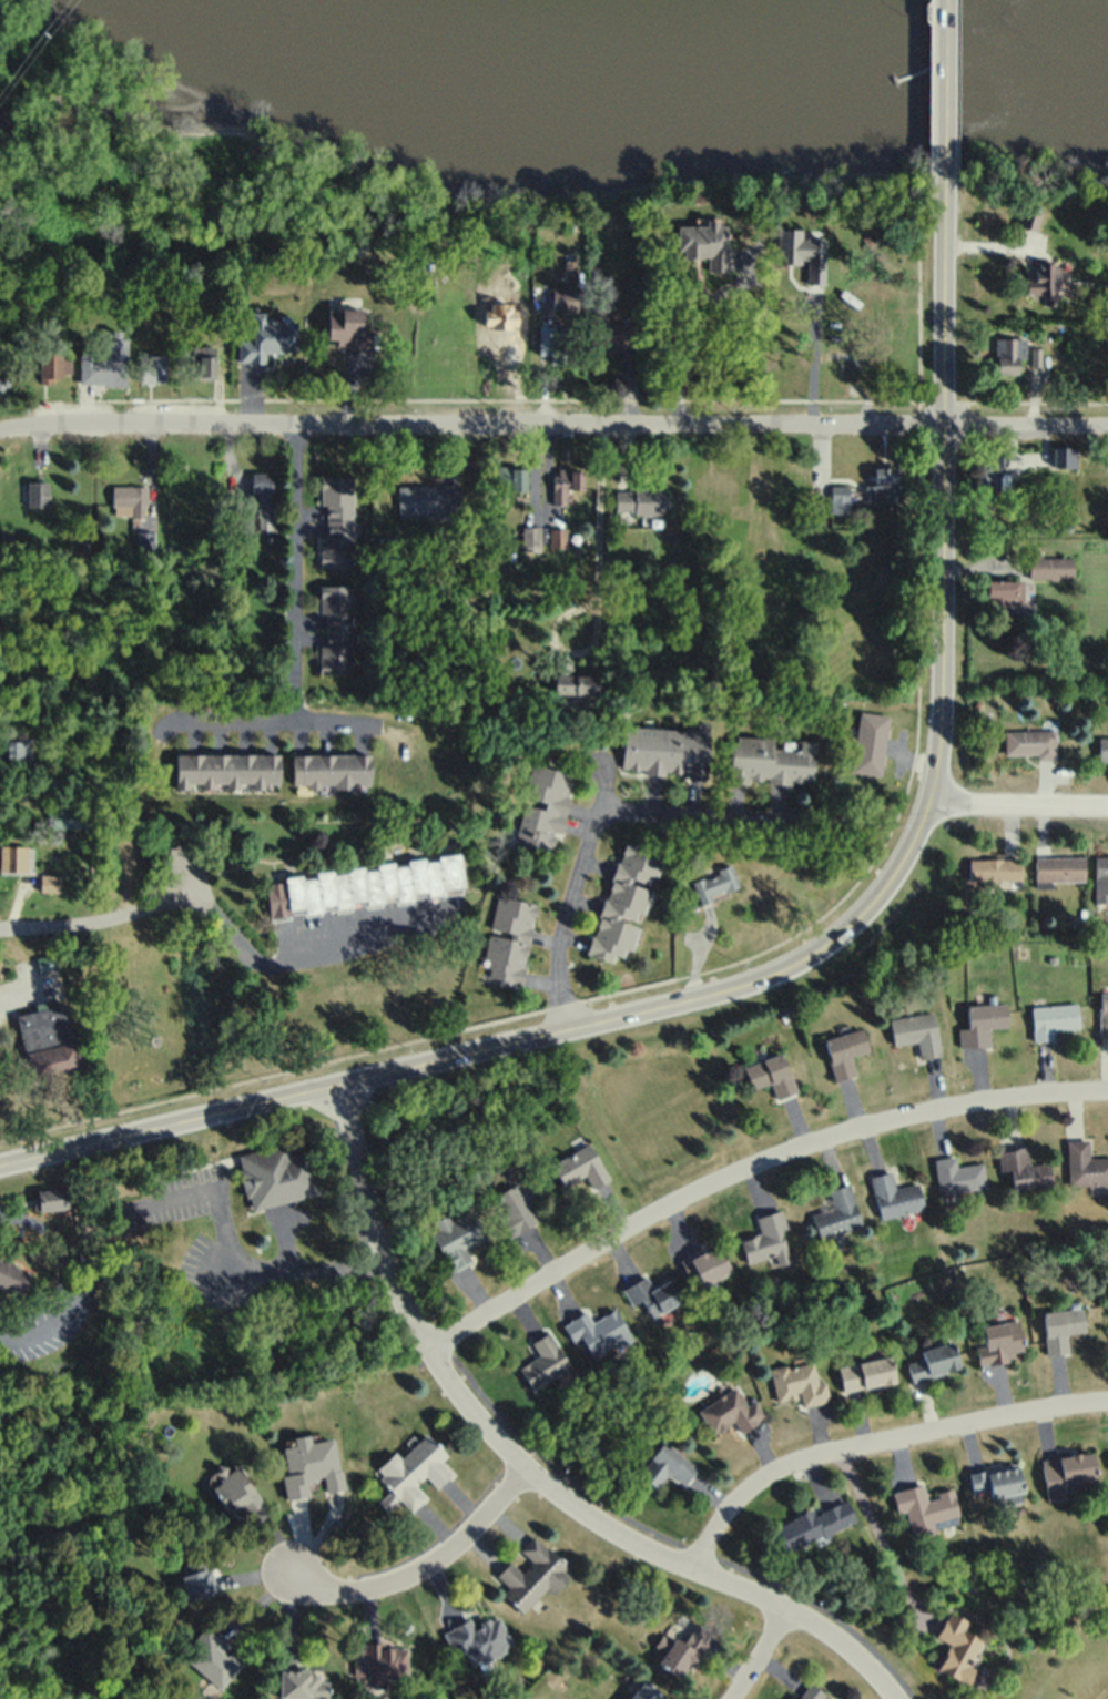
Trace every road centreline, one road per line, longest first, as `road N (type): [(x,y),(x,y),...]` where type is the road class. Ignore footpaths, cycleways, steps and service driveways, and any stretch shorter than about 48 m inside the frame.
road 1 (primary): [(0,1167),(722,993),(793,966),(857,919),(916,836),(939,737),(944,202)]
road 2 (residential): [(0,436),(82,426),(943,428)]
road 3 (residential): [(333,1086),(393,1269),(427,1344),(499,1442),(620,1533),(834,1634),(897,1698)]
road 4 (residential): [(427,1344),(690,1188),(753,1160),(866,1121),(966,1099),(1107,1086)]
road 5 (residential): [(1107,1401),(833,1443),(745,1483),(693,1567)]
road 6 (residential): [(565,1032),(560,942),(598,818),(612,812),(783,818)]
road 7 (residential): [(527,1466),(458,1543),(421,1569),(337,1590),(285,1570)]
road 8 (primary): [(944,202),(949,0)]
road 9 (residential): [(0,931),(84,925),(193,894)]
road 10 (residential): [(1107,808),(928,804)]
road 11 (residential): [(1107,429),(943,428)]

